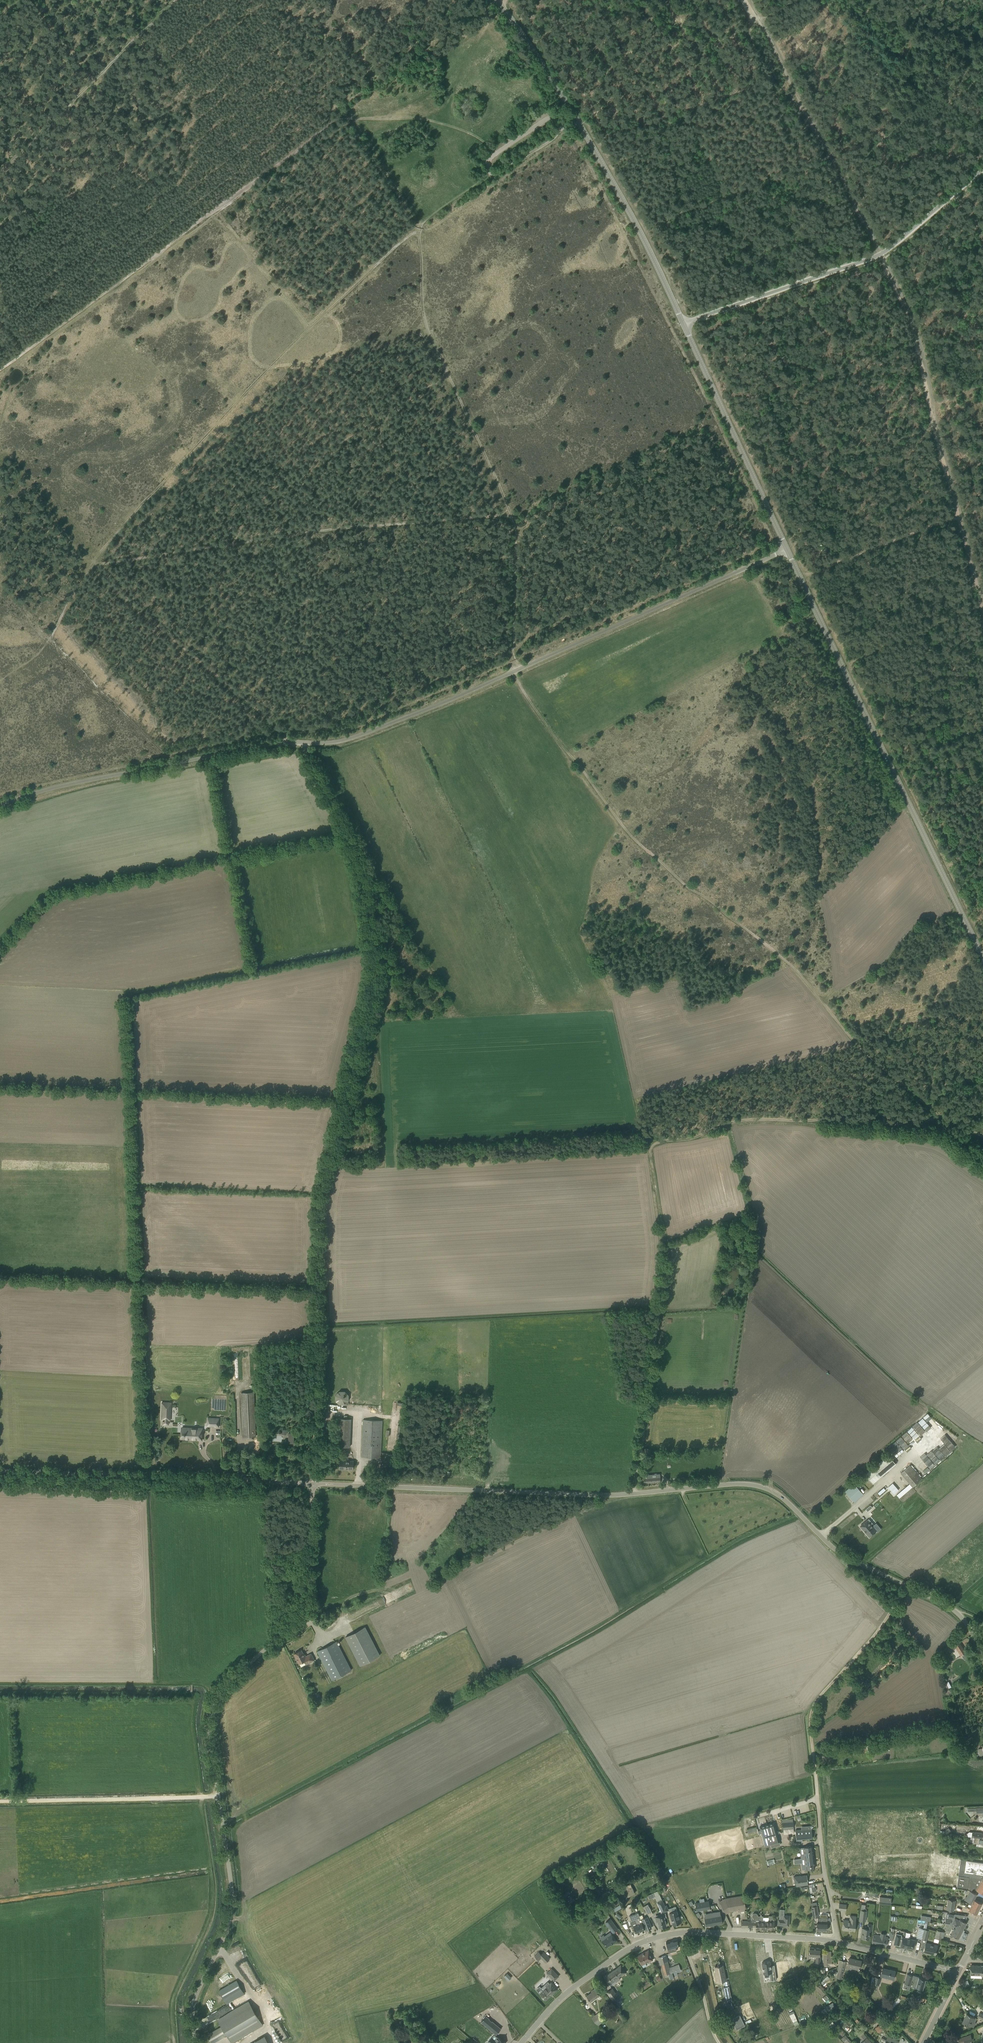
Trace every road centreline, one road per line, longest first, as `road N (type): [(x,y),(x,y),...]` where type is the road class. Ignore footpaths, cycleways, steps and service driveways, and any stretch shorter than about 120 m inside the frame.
road 1 (track): [(491,173),(419,228),(427,327),(515,521),(513,672),(624,828),(795,970),(873,1060),(982,1145)]
road 2 (unclassified): [(0,806),(279,743),(349,739),(787,549)]
road 3 (track): [(303,742),(363,866),(376,961),(320,1195),(312,1484)]
road 4 (track): [(174,764),(52,637),(57,621),(95,556),(279,358),(419,228)]
road 5 (unclassified): [(973,1635),(958,1611),(850,1559),(762,1486),(586,1495),(312,1484)]
road 6 (track): [(982,1134),(905,1122),(741,1118),(655,1143),(666,1248),(635,1494)]
road 7 (track): [(982,600),(906,308),(745,0)]
road 8 (unclassified): [(195,2042),(192,2010),(229,1894),(209,1719),(223,1688),(307,1614),(312,1484)]
road 9 (track): [(0,369),(341,122),(420,118),(468,133),(496,153)]
road 10 (tertiary): [(982,961),(787,549)]
road 11 (track): [(513,515),(313,531),(88,565)]
road 12 (track): [(450,376),(306,466),(254,512),(227,555),(211,671)]
road 13 (tertiary): [(684,324),(581,126),(497,0)]
road 14 (unclassified): [(684,324),(882,253),(982,169)]
road 15 (unclassified): [(312,1484),(0,1466)]
road 16 (track): [(88,565),(292,742)]
road 17 (tertiary): [(787,549),(684,324)]
road 18 (track): [(904,1585),(878,1631),(810,1712),(818,1799)]
road 19 (unclassified): [(521,2042),(564,1995),(623,1952),(683,1932)]
road 20 (track): [(982,65),(953,75),(838,177)]
road 21 (residential): [(822,1850),(982,1864)]
road 22 (unclassified): [(683,1932),(836,1942)]
road 23 (residential): [(958,1972),(836,1942)]

